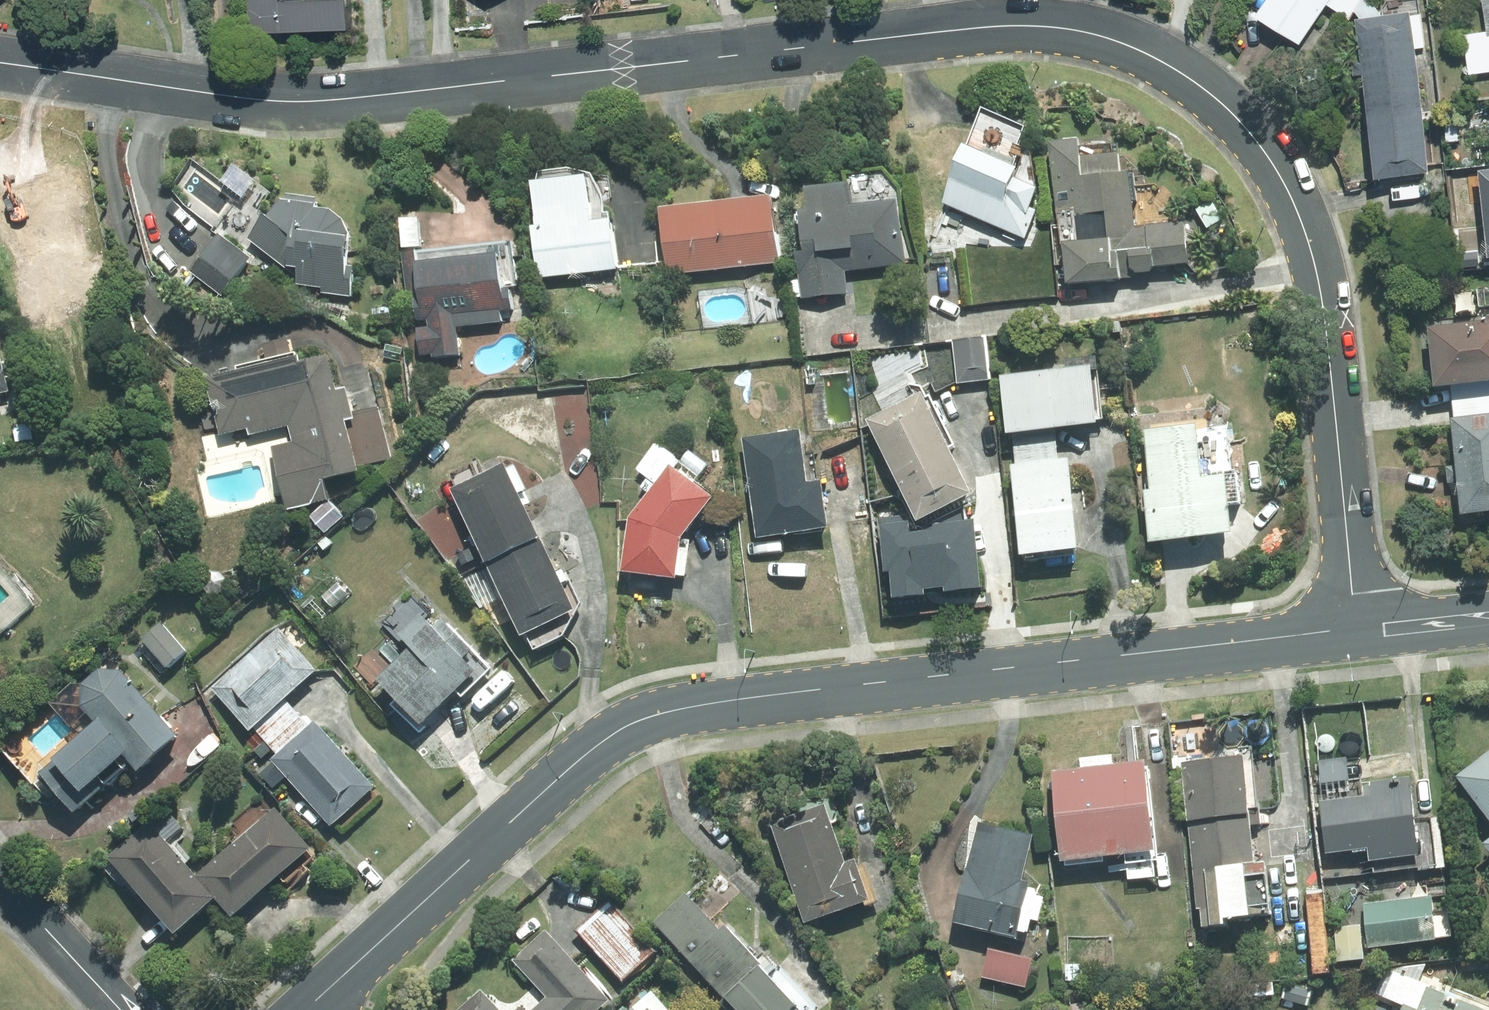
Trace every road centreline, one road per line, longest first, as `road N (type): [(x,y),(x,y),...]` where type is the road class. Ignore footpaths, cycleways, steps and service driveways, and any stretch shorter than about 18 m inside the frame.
road 1 (residential): [(0,64),(280,102),(618,71),(968,28),(1041,25),(1117,39),(1237,117),(1283,177),(1326,320),(1351,628)]
road 2 (tertiary): [(308,1004),(578,759),(663,712),(1351,628)]
road 3 (residential): [(0,882),(125,1009)]
road 4 (tertiary): [(1351,628),(1488,613)]

